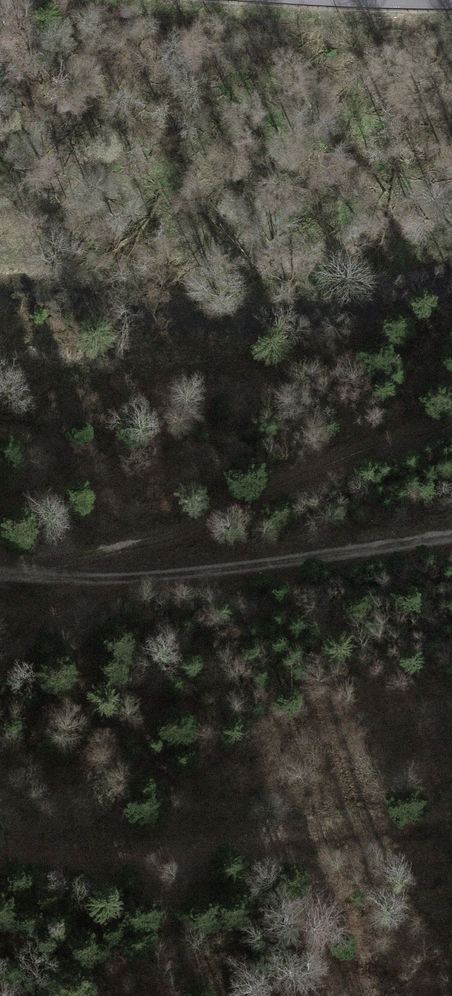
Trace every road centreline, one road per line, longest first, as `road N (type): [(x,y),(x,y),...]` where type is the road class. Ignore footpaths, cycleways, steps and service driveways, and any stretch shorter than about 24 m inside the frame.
road 1 (track): [(6,577),(173,536),(451,413)]
road 2 (track): [(451,536),(195,579),(0,577)]
road 3 (track): [(451,815),(106,855),(0,852)]

